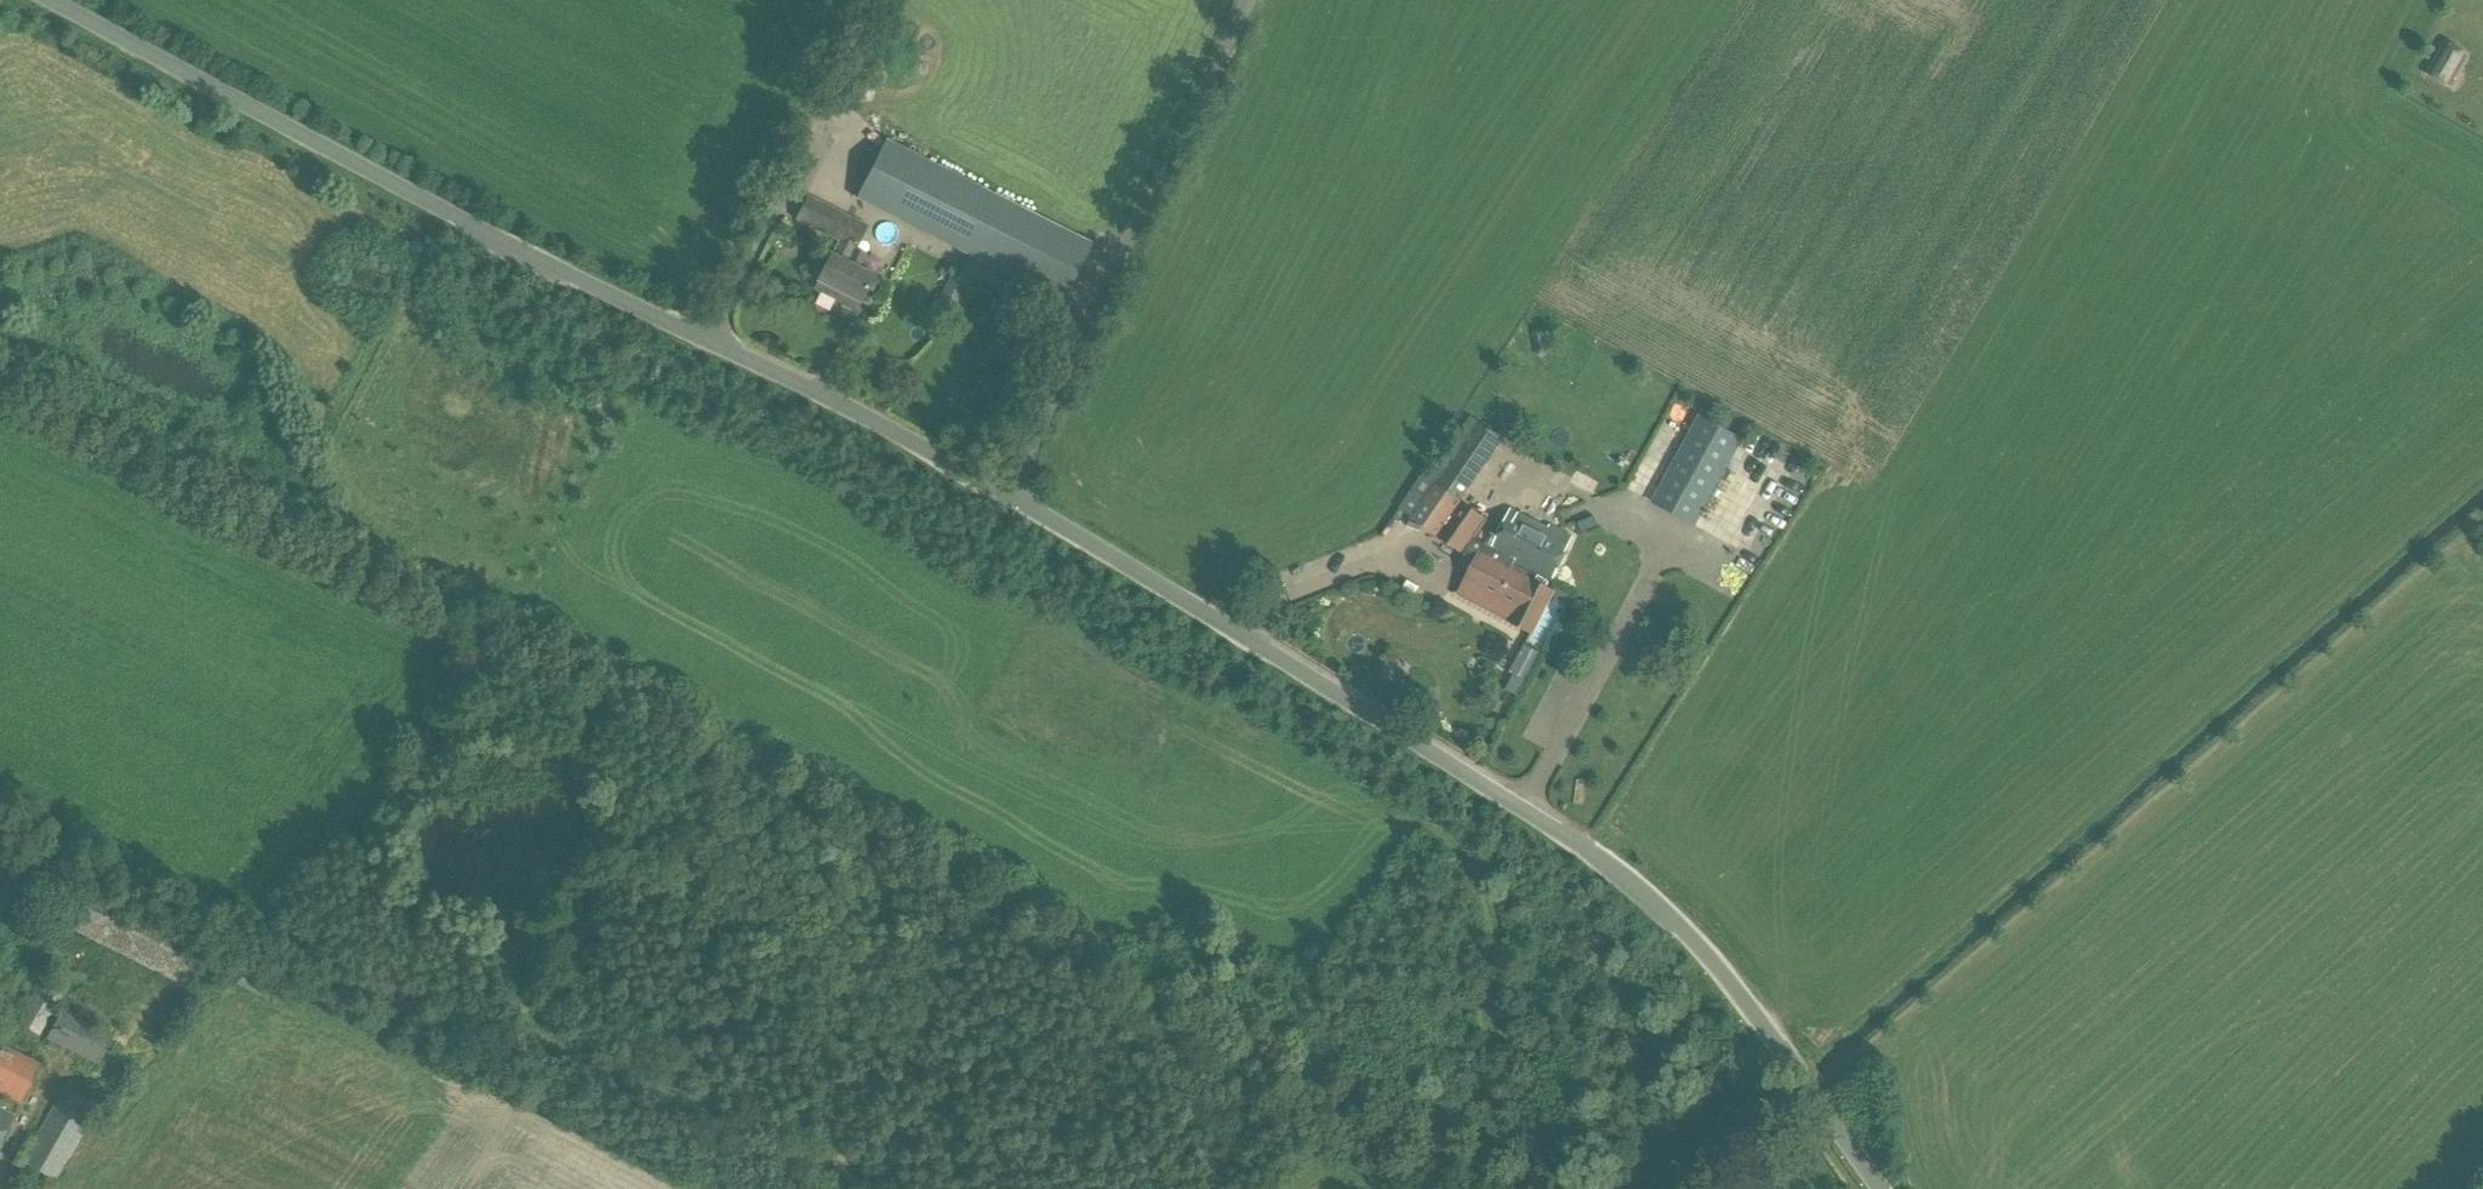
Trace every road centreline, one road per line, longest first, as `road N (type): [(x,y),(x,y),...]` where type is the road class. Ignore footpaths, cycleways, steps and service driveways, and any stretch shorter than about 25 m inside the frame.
road 1 (unclassified): [(1883,1188),(1729,980),(1618,869),(1005,494)]
road 2 (unclassified): [(1005,494),(446,212),(50,0)]
road 3 (unclassified): [(1005,494),(1243,0)]

